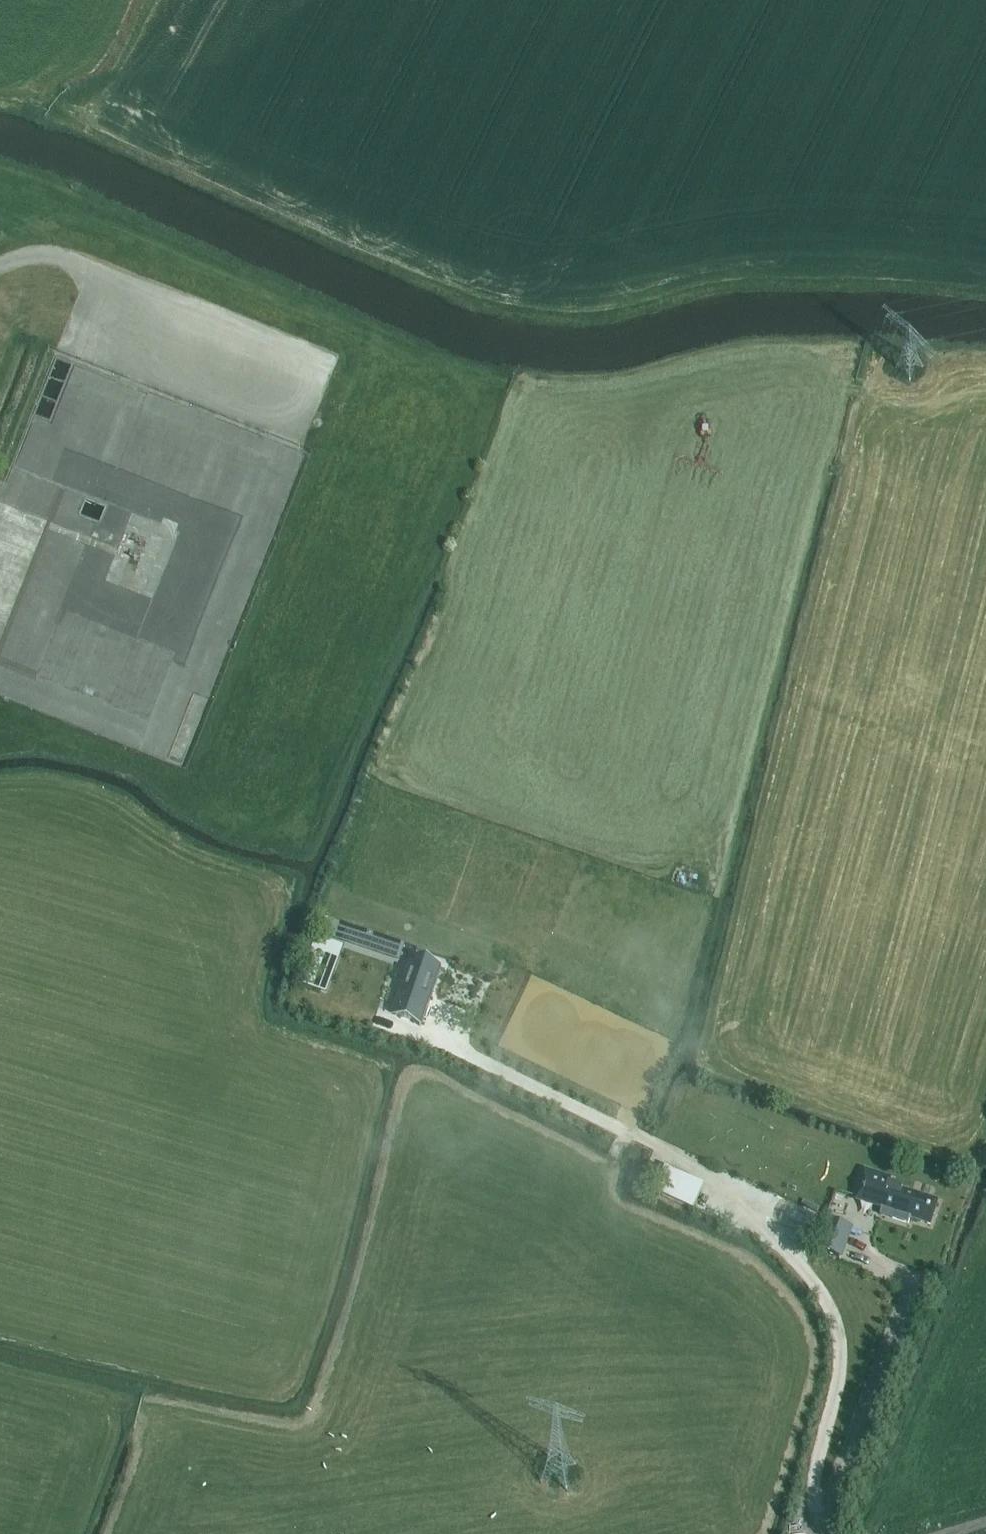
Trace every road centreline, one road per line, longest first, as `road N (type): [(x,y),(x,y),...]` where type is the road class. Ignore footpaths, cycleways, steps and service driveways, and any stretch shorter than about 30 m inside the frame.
road 1 (track): [(831,1533),(815,1485),(846,1359),(839,1324),(794,1257),(643,1139),(425,1040)]

